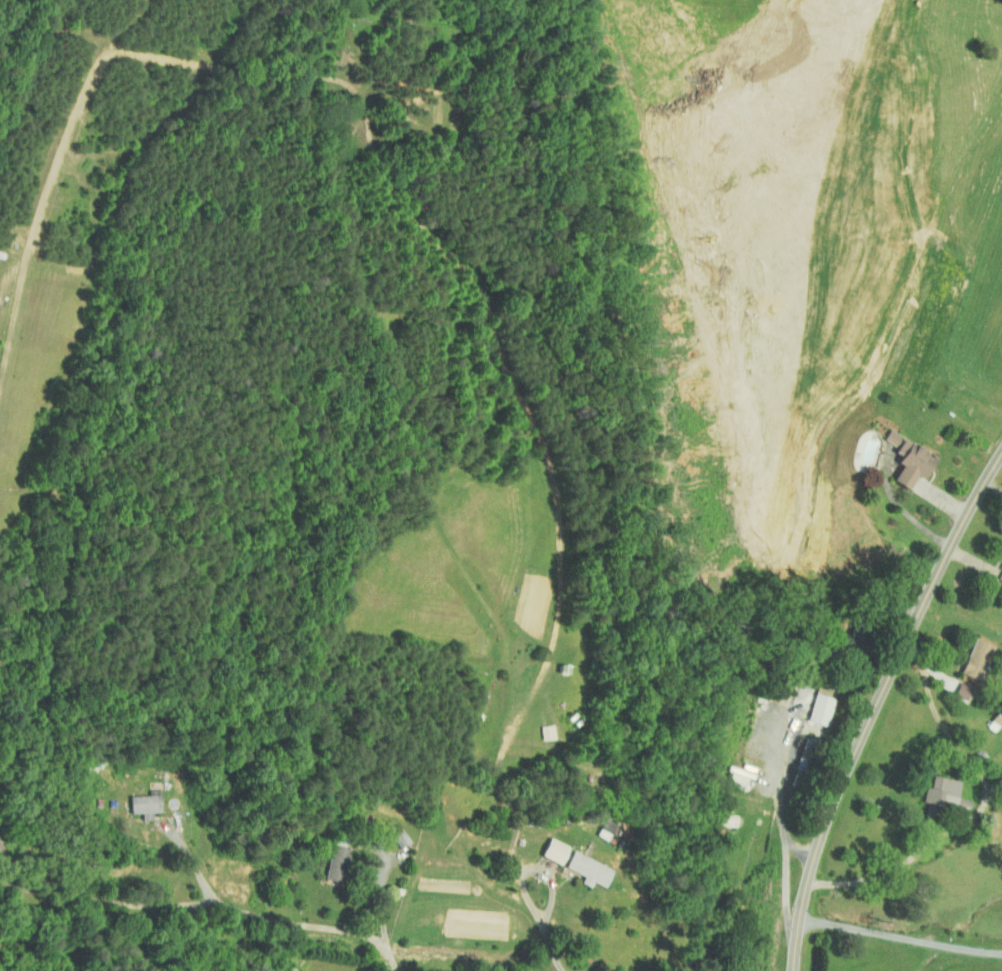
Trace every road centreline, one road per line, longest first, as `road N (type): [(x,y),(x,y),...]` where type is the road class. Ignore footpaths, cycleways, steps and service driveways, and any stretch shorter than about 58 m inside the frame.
road 1 (residential): [(795,970),(804,896),(834,787),(1001,455)]
road 2 (residential): [(0,837),(12,876),(30,887),(135,903),(245,907),(368,939),(398,970)]

